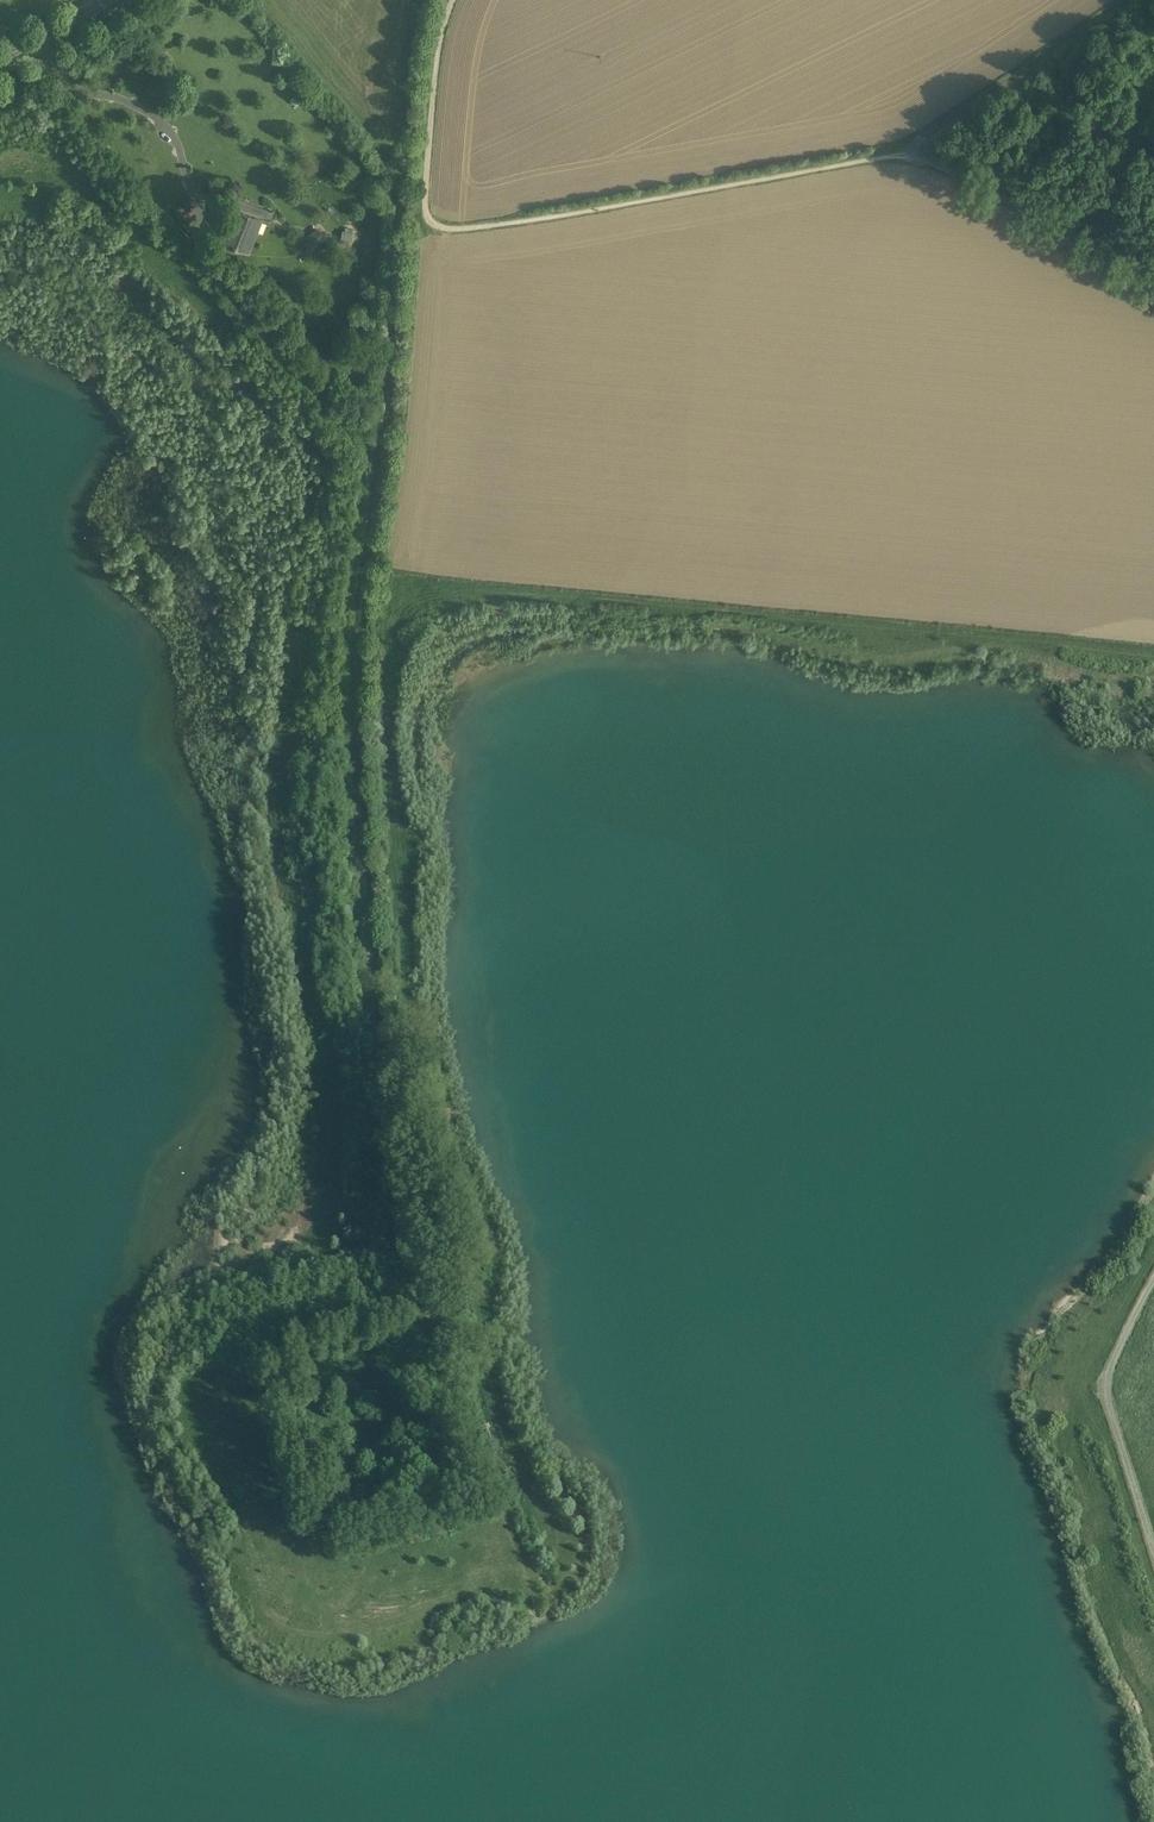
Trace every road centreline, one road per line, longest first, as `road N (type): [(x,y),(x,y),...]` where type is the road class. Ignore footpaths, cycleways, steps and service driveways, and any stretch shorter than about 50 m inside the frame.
road 1 (track): [(421,1274),(397,1176),(366,885),(359,618),(380,497),(411,74),(425,0)]
road 2 (track): [(1153,1541),(1104,1379),(1153,1270)]

